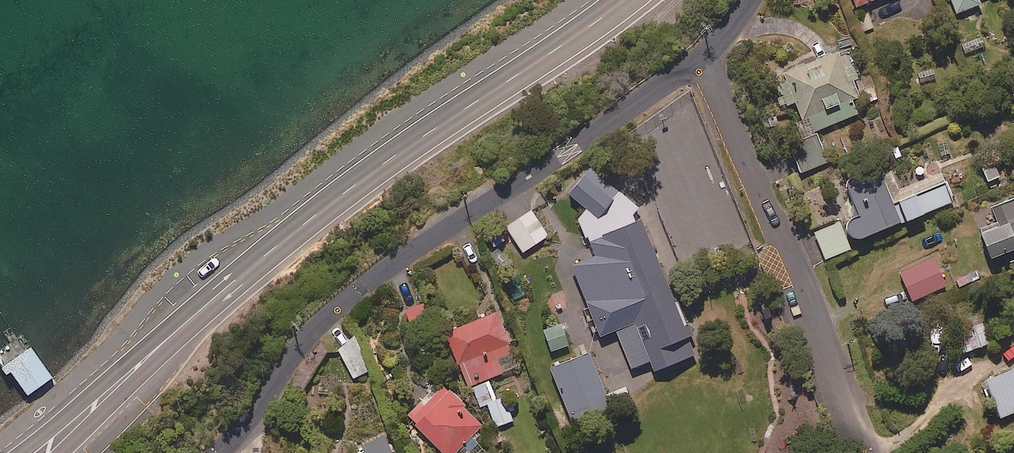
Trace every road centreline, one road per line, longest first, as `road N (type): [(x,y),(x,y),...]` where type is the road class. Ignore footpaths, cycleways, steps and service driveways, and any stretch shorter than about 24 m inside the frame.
road 1 (secondary): [(625,0),(349,189),(39,452)]
road 2 (residential): [(703,57),(361,288),(307,341),(219,452)]
road 3 (residential): [(872,452),(703,57)]

